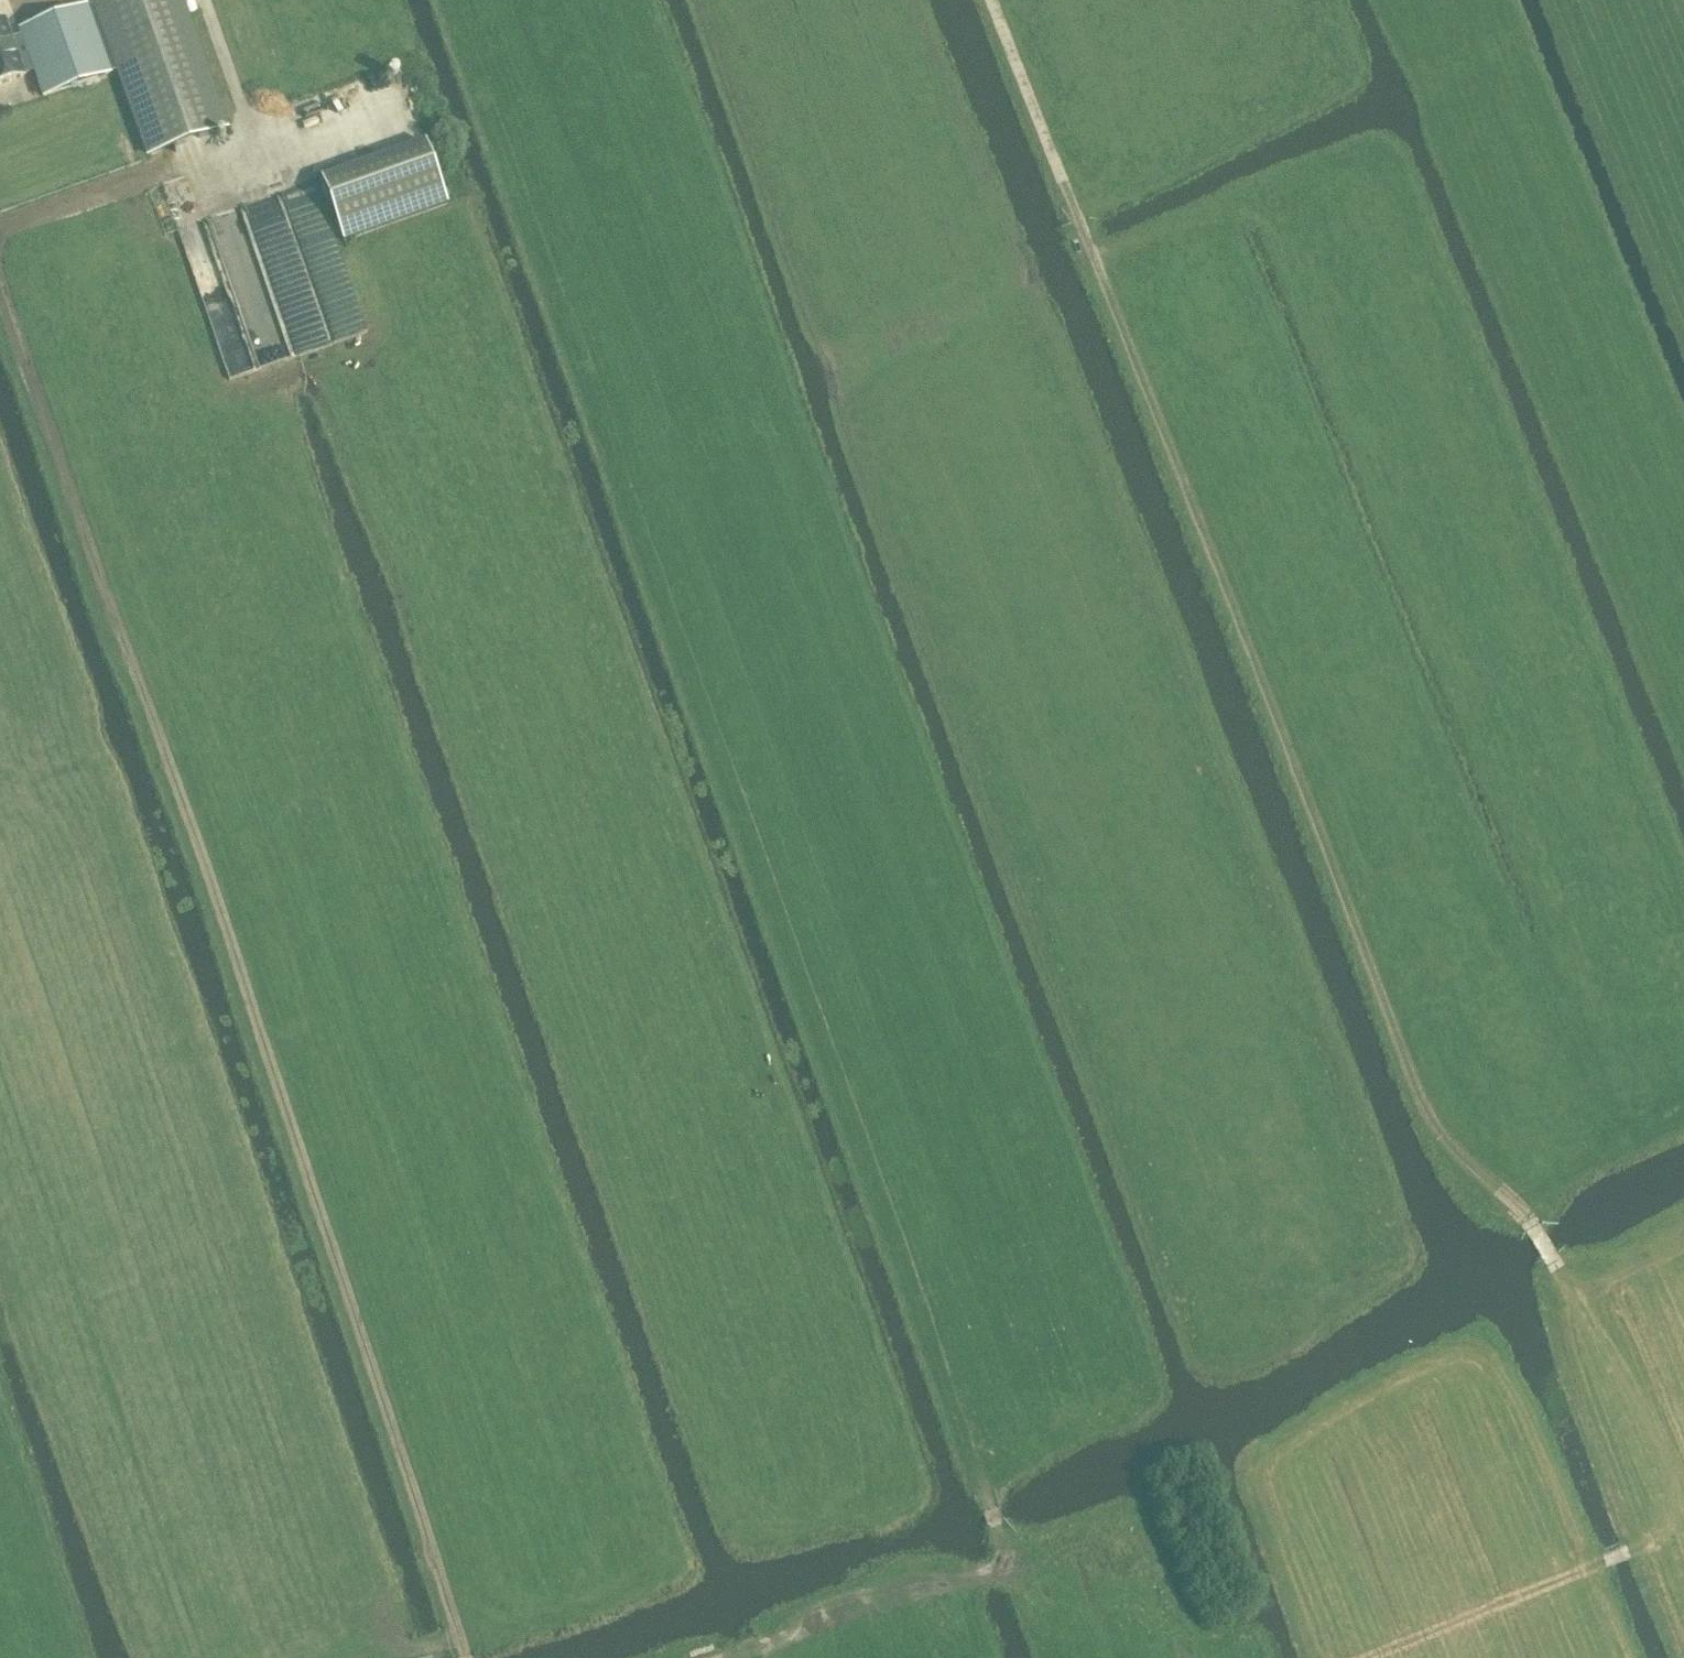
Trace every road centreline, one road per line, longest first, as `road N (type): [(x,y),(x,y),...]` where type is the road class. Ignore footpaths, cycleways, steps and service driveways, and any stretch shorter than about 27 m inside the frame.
road 1 (track): [(465,1657),(0,284)]
road 2 (track): [(1567,1292),(1523,1218),(1437,1127),(995,0)]
road 3 (track): [(1366,1657),(1628,1551),(1656,1521),(1627,1427),(1567,1292),(1683,1238)]
road 4 (track): [(0,234),(252,143)]

